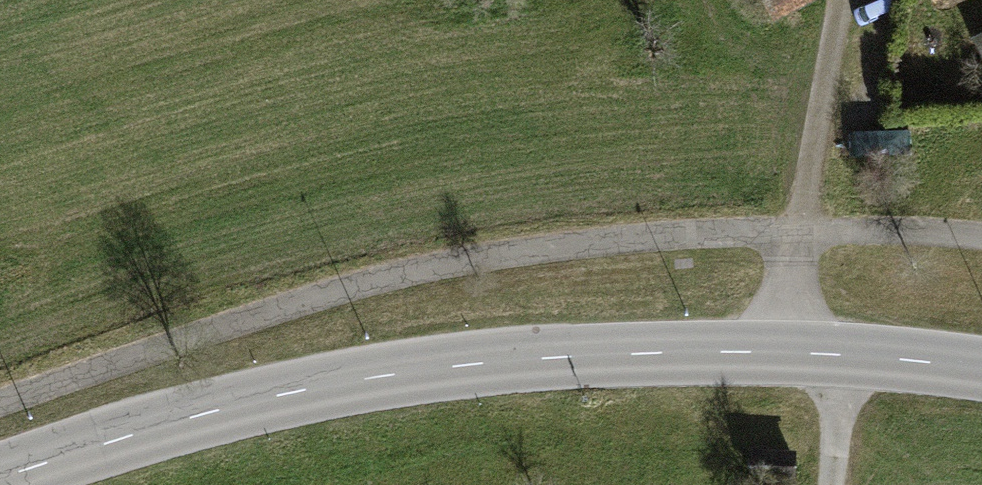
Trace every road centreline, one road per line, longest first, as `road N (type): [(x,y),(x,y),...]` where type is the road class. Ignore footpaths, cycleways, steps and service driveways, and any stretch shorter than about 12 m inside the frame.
road 1 (track): [(981,238),(718,234),(439,267),(238,321),(0,402)]
road 2 (tertiary): [(981,369),(729,352),(475,365),(273,396),(0,477)]
road 3 (track): [(840,0),(781,353)]
road 4 (track): [(830,484),(845,355)]

